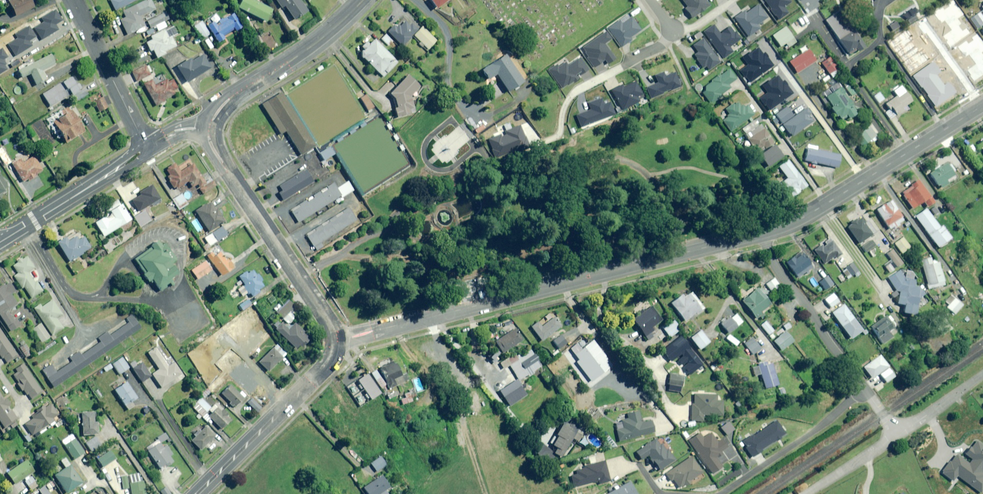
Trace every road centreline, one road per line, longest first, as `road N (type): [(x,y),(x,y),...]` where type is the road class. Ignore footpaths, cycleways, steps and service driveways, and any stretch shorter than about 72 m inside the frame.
road 1 (residential): [(334,342),(760,237)]
road 2 (residential): [(760,237),(982,105)]
road 3 (primary): [(211,131),(217,156),(327,319),(334,342)]
road 4 (primary): [(334,342),(324,369),(197,493)]
road 5 (primary): [(364,0),(308,50),(227,101),(211,131)]
road 6 (residential): [(760,237),(864,387)]
road 7 (residential): [(719,493),(864,387)]
road 8 (secondary): [(0,243),(148,149)]
road 9 (residential): [(73,0),(148,149)]

